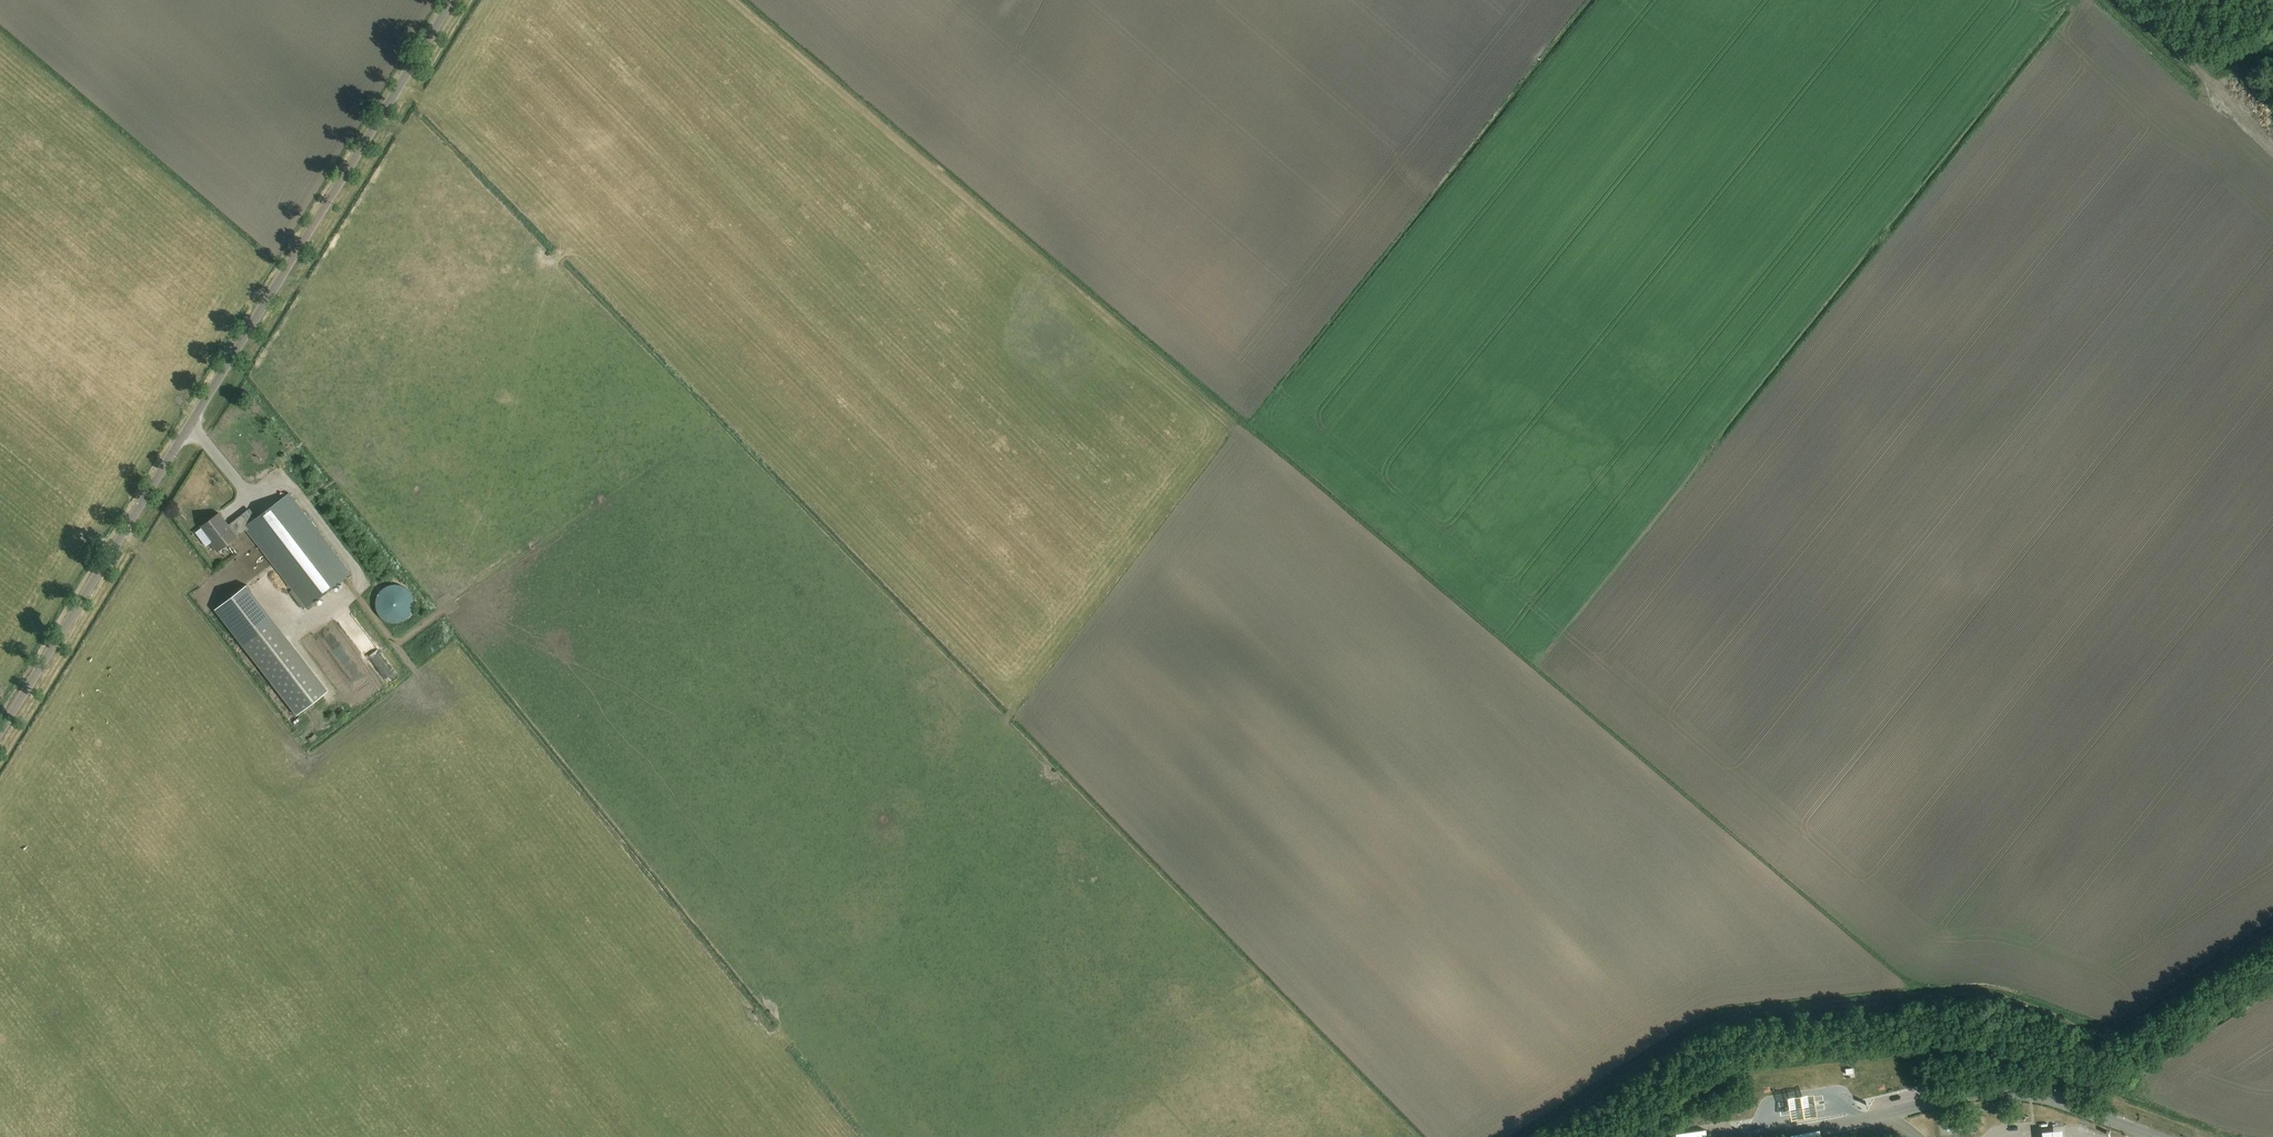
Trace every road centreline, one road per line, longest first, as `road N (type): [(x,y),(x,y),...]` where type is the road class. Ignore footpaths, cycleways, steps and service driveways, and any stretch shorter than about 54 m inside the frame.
road 1 (unclassified): [(451,0),(0,731)]

